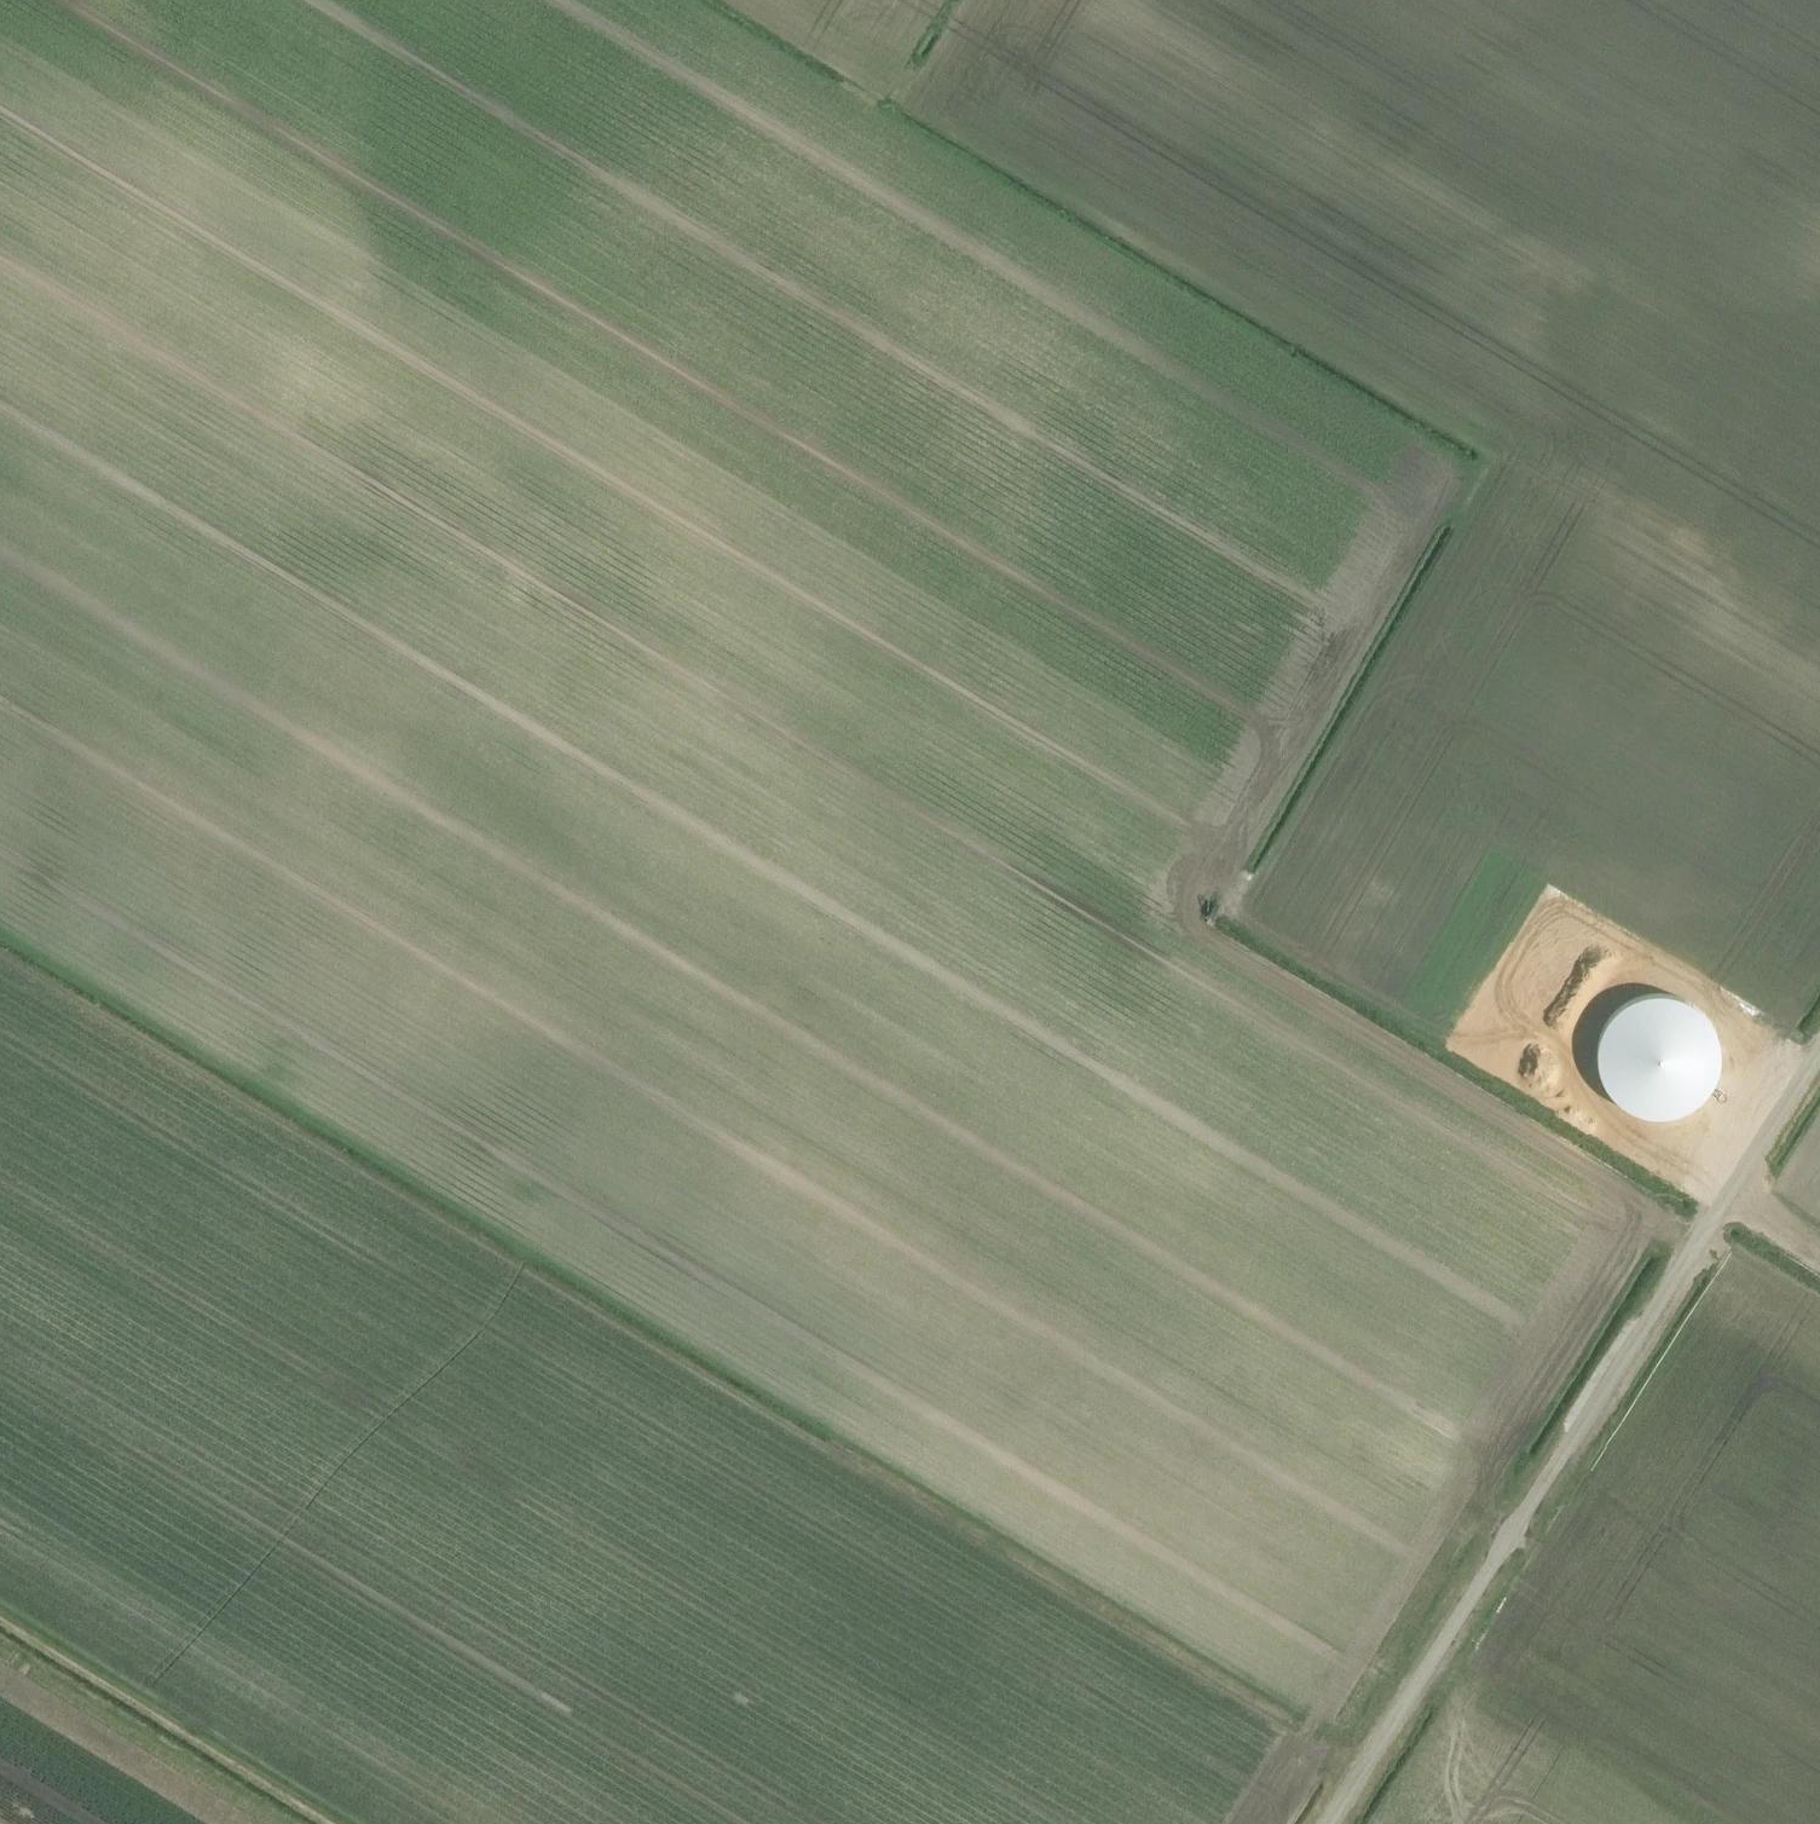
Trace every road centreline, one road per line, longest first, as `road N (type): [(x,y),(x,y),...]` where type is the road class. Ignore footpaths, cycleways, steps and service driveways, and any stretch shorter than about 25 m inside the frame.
road 1 (unclassified): [(1327,1823),(1819,1047)]

